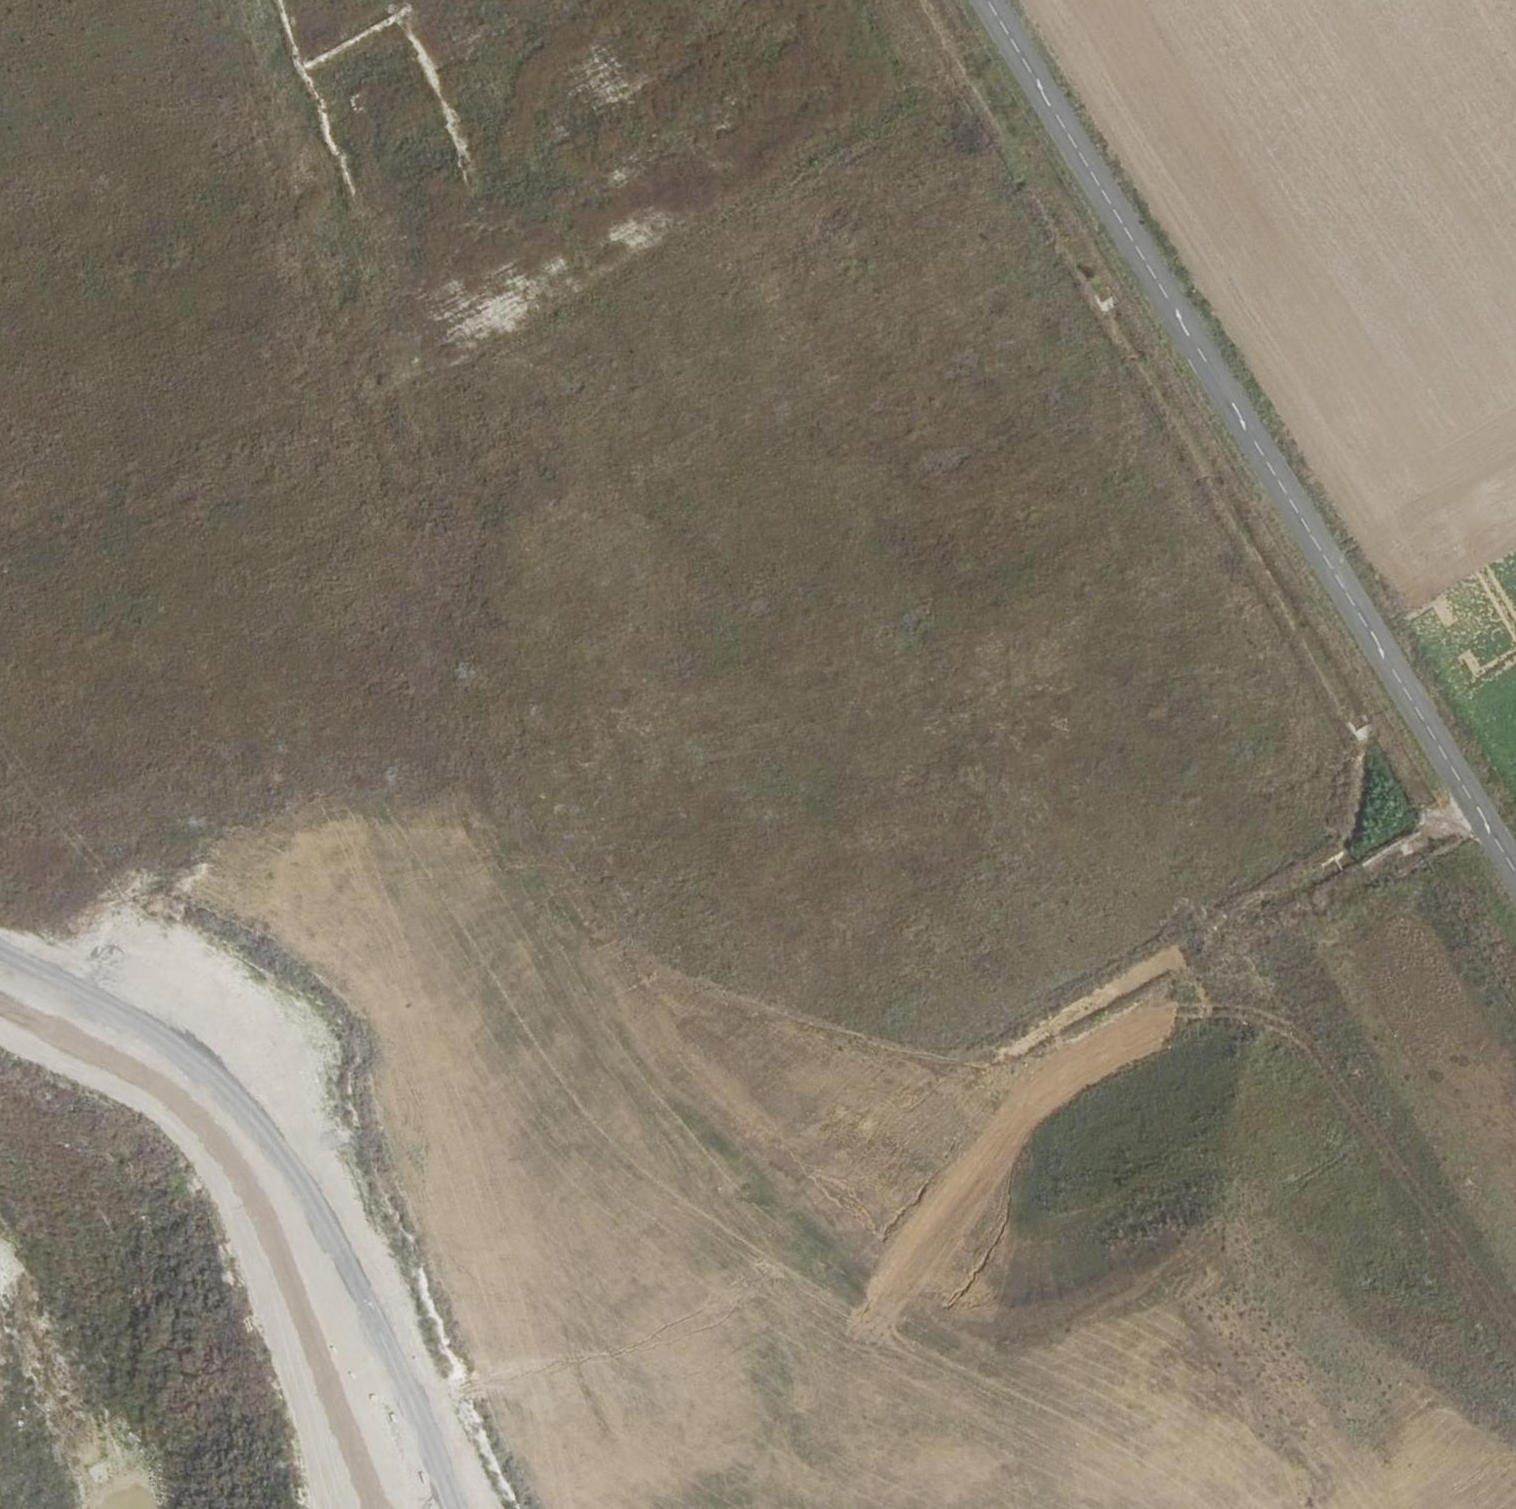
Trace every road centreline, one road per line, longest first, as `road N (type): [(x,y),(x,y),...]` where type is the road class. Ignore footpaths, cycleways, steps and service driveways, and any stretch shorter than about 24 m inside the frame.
road 1 (track): [(1475,799),(440,1418),(140,1508)]
road 2 (tertiary): [(1515,865),(989,0)]

